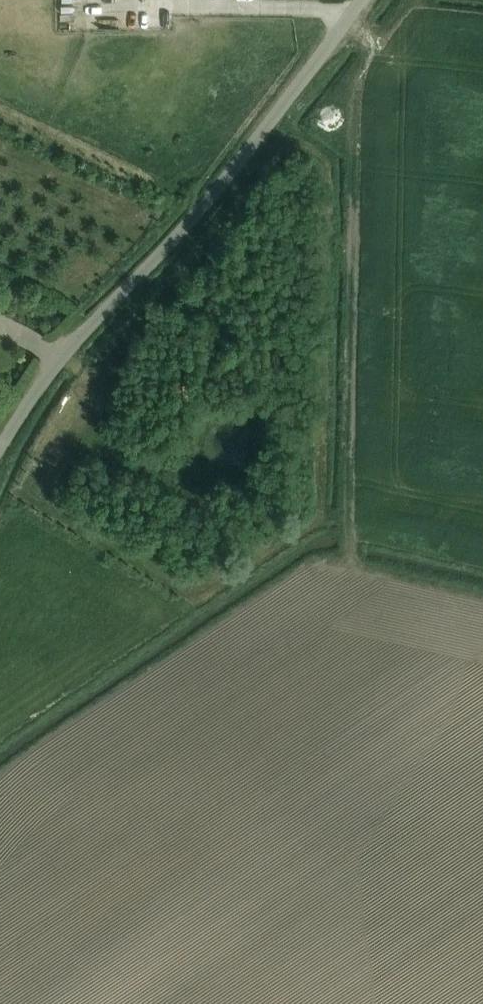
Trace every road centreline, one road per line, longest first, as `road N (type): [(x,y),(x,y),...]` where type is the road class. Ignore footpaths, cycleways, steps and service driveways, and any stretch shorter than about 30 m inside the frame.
road 1 (unclassified): [(0,447),(53,365),(220,187),(360,0)]

